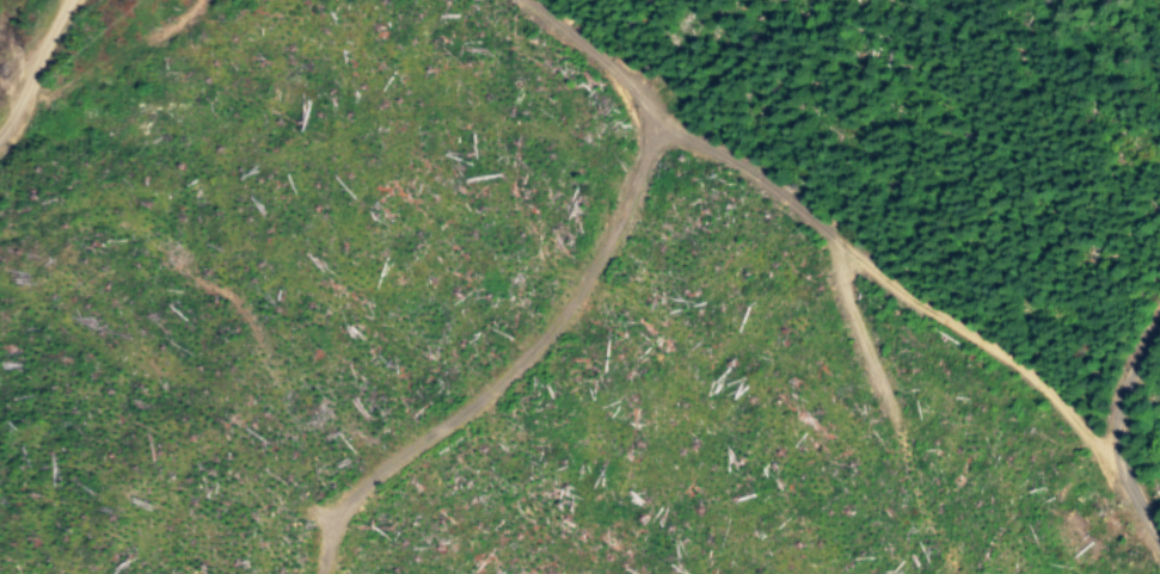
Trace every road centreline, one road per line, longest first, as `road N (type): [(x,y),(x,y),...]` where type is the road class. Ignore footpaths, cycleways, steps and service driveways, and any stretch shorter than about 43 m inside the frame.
road 1 (track): [(1103,462),(1043,389),(650,123),(573,49),(496,0)]
road 2 (track): [(1159,535),(1103,462),(1159,308)]
road 3 (track): [(0,135),(26,105),(74,0)]

